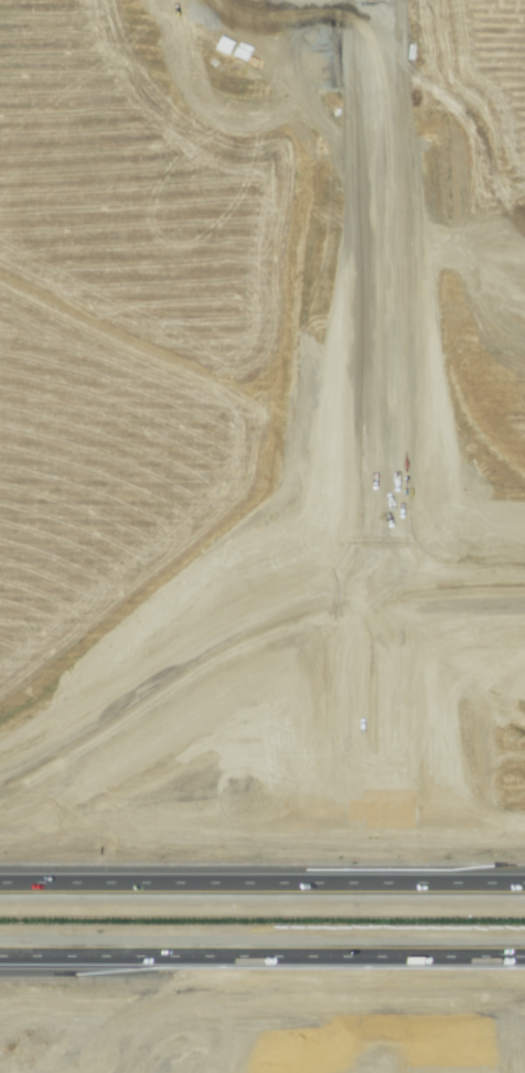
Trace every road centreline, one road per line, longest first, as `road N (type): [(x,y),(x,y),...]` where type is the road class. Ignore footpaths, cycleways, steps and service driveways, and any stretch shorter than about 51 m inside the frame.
road 1 (tertiary): [(363,0),(368,560),(388,582)]
road 2 (tertiary): [(388,582),(399,559),(389,0)]
road 3 (motorway): [(0,964),(524,964)]
road 4 (motorway): [(524,880),(0,880)]
road 5 (motorway): [(83,1072),(115,1039),(161,1022),(524,997)]
road 6 (motorway): [(388,582),(243,625),(154,688),(0,777)]
road 7 (tertiary): [(388,811),(388,1043)]
road 8 (tertiary): [(388,582),(388,811)]
road 9 (motorway): [(524,579),(388,582)]

